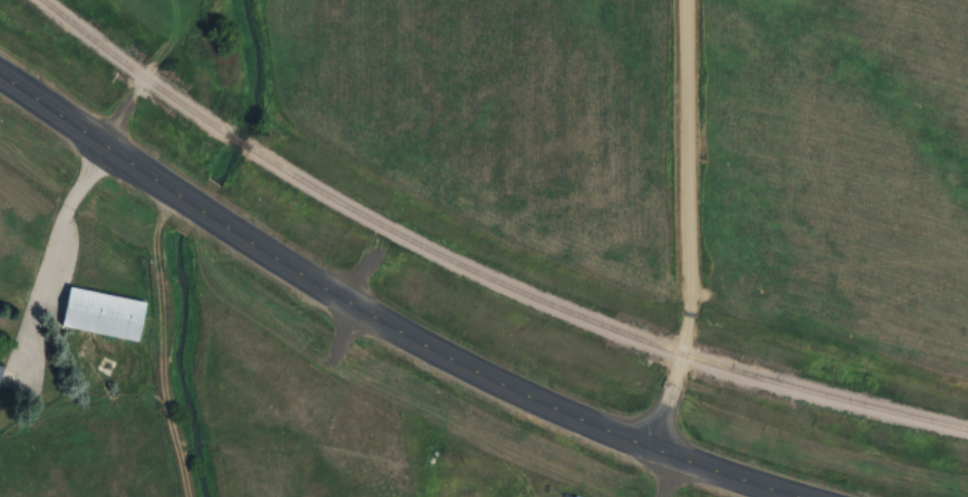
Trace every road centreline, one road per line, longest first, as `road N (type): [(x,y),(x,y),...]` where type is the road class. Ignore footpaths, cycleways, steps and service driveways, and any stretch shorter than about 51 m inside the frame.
road 1 (primary): [(806,496),(651,448),(476,363),(276,252),(0,72)]
road 2 (residential): [(689,0),(689,314),(651,448)]
road 3 (track): [(99,139),(172,39)]

